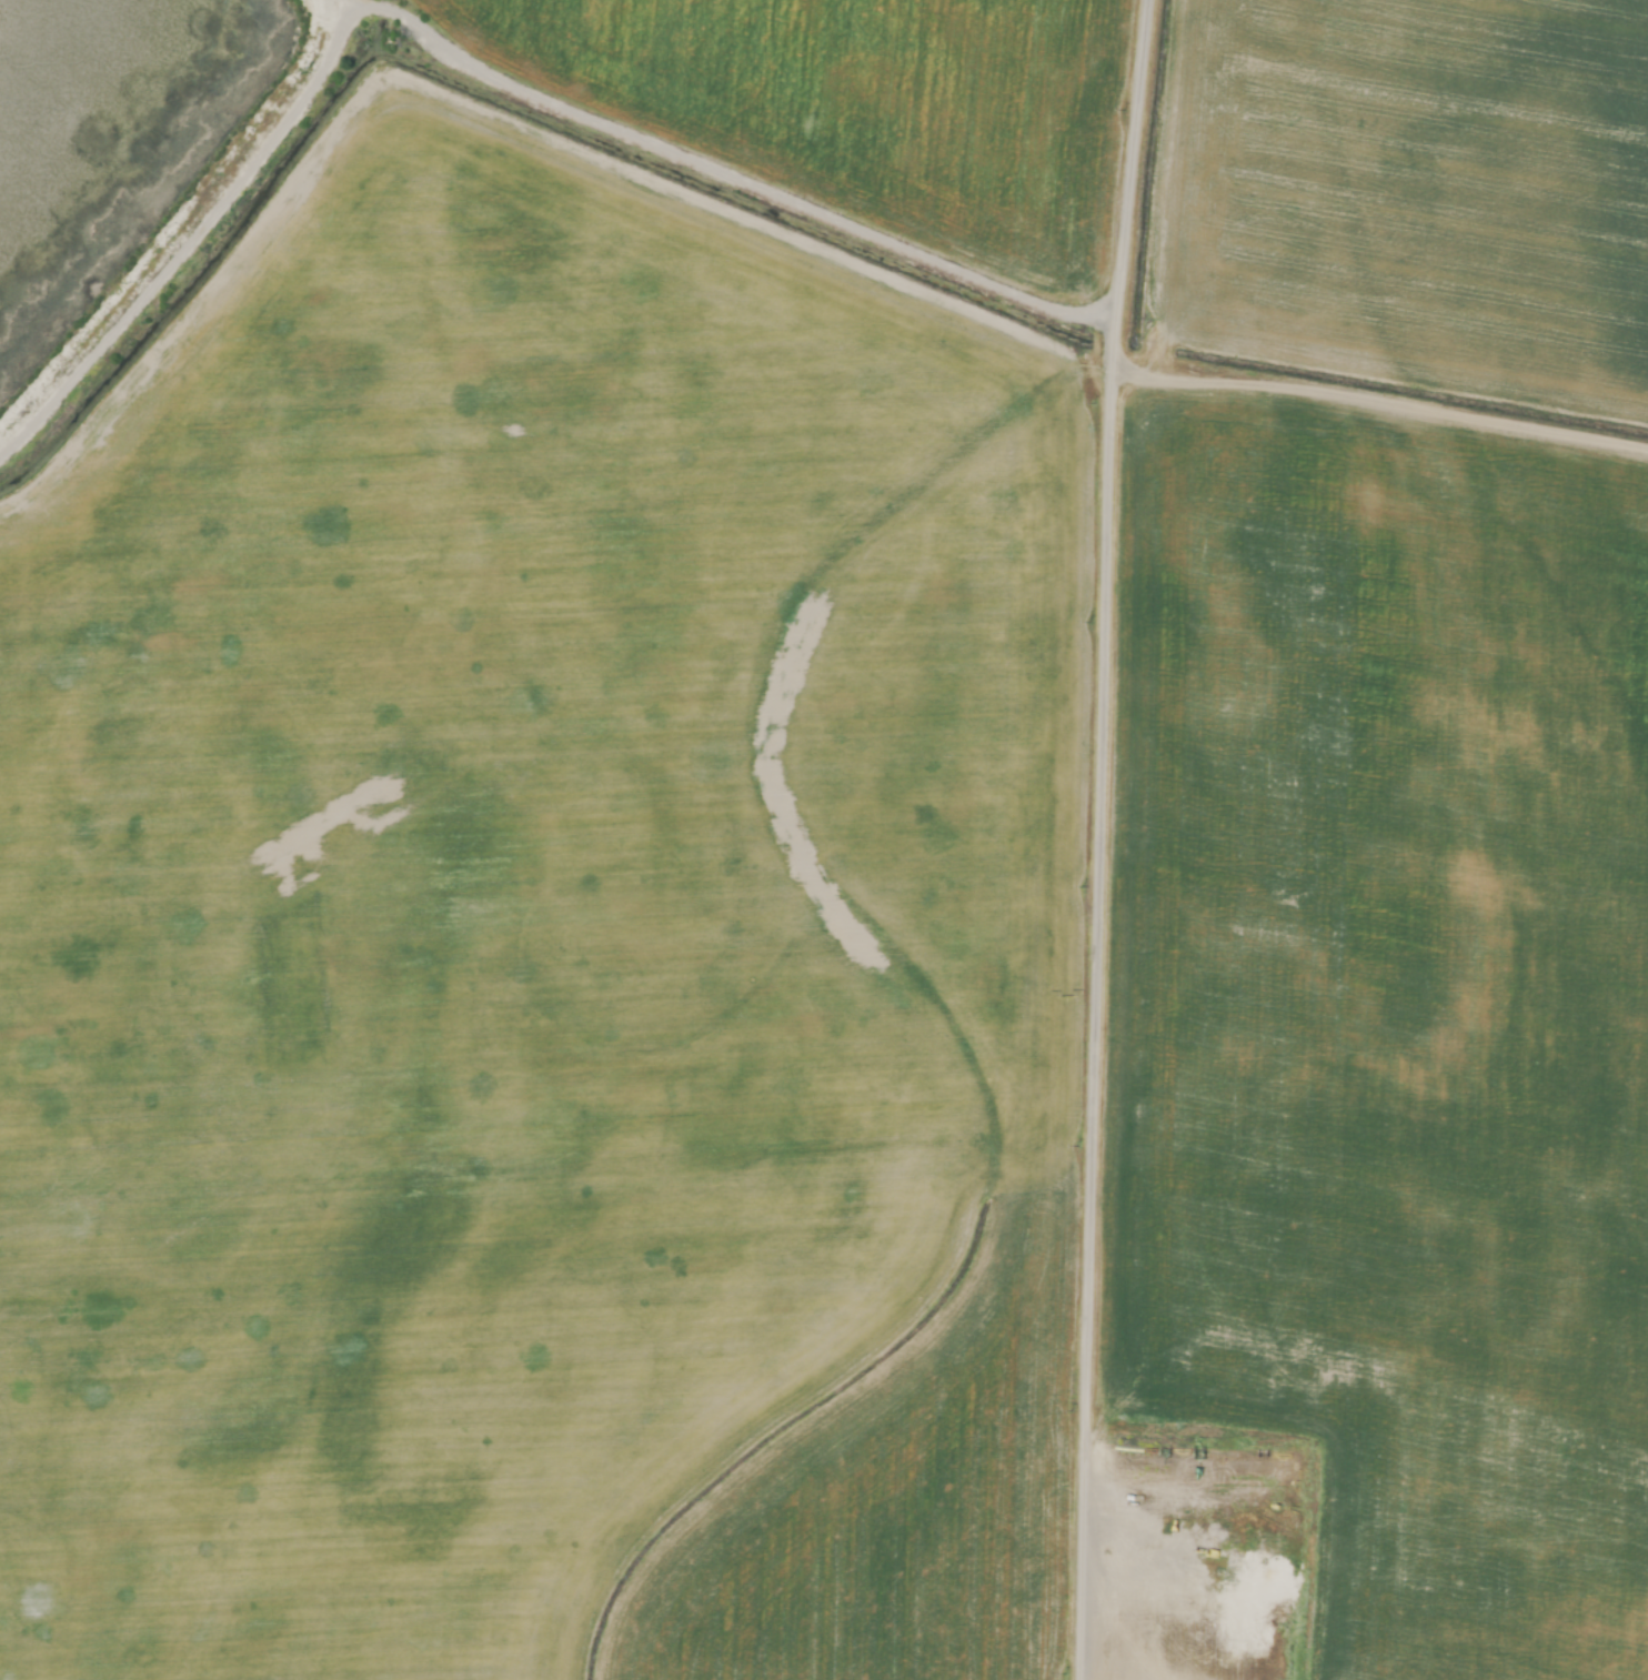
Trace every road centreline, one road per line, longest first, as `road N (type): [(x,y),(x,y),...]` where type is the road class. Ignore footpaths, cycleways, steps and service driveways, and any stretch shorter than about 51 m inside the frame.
road 1 (residential): [(1078,1679),(1115,305),(1149,0)]

